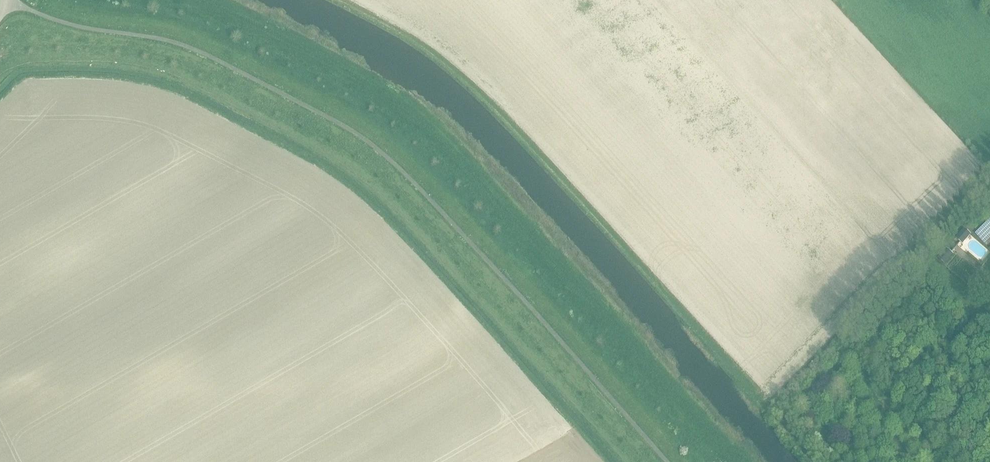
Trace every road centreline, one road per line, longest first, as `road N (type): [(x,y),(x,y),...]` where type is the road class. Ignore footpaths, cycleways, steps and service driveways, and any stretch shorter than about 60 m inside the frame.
road 1 (unclassified): [(666,461),(374,146),(175,41),(73,26),(14,0)]

